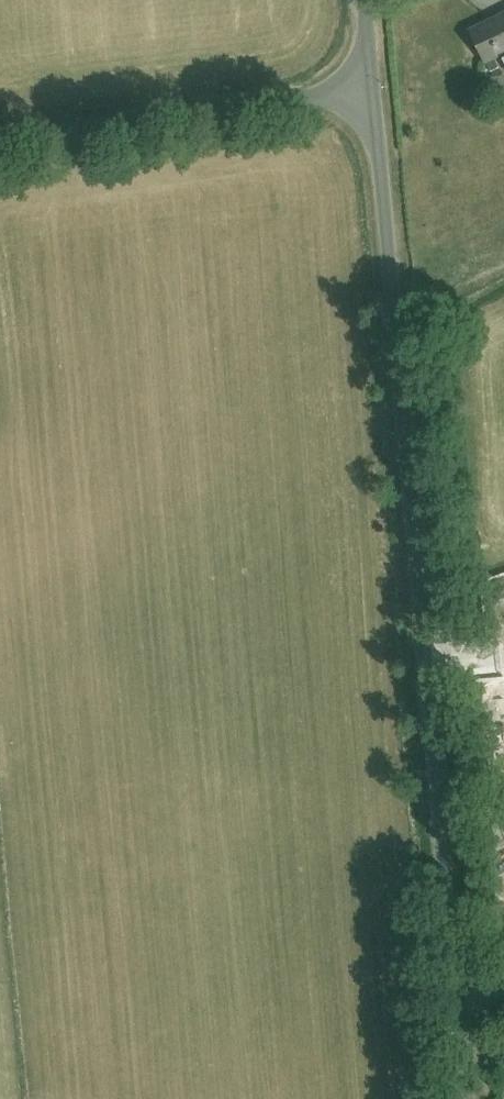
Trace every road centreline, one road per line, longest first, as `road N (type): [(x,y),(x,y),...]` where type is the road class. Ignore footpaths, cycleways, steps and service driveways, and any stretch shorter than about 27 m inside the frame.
road 1 (unclassified): [(471,1098),(374,90)]
road 2 (unclassified): [(0,138),(374,90)]

